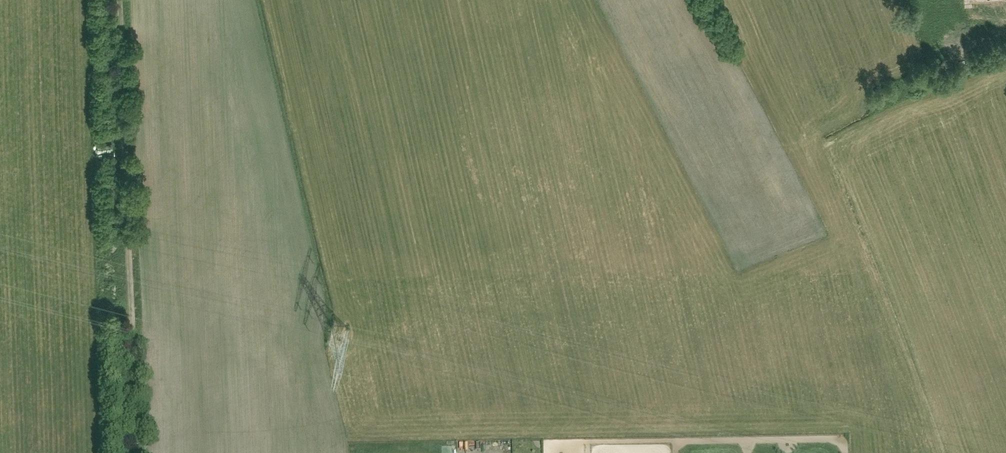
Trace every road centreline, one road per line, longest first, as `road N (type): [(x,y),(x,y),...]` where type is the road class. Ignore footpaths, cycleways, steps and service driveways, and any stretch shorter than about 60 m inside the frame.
road 1 (track): [(120,0),(136,452)]

